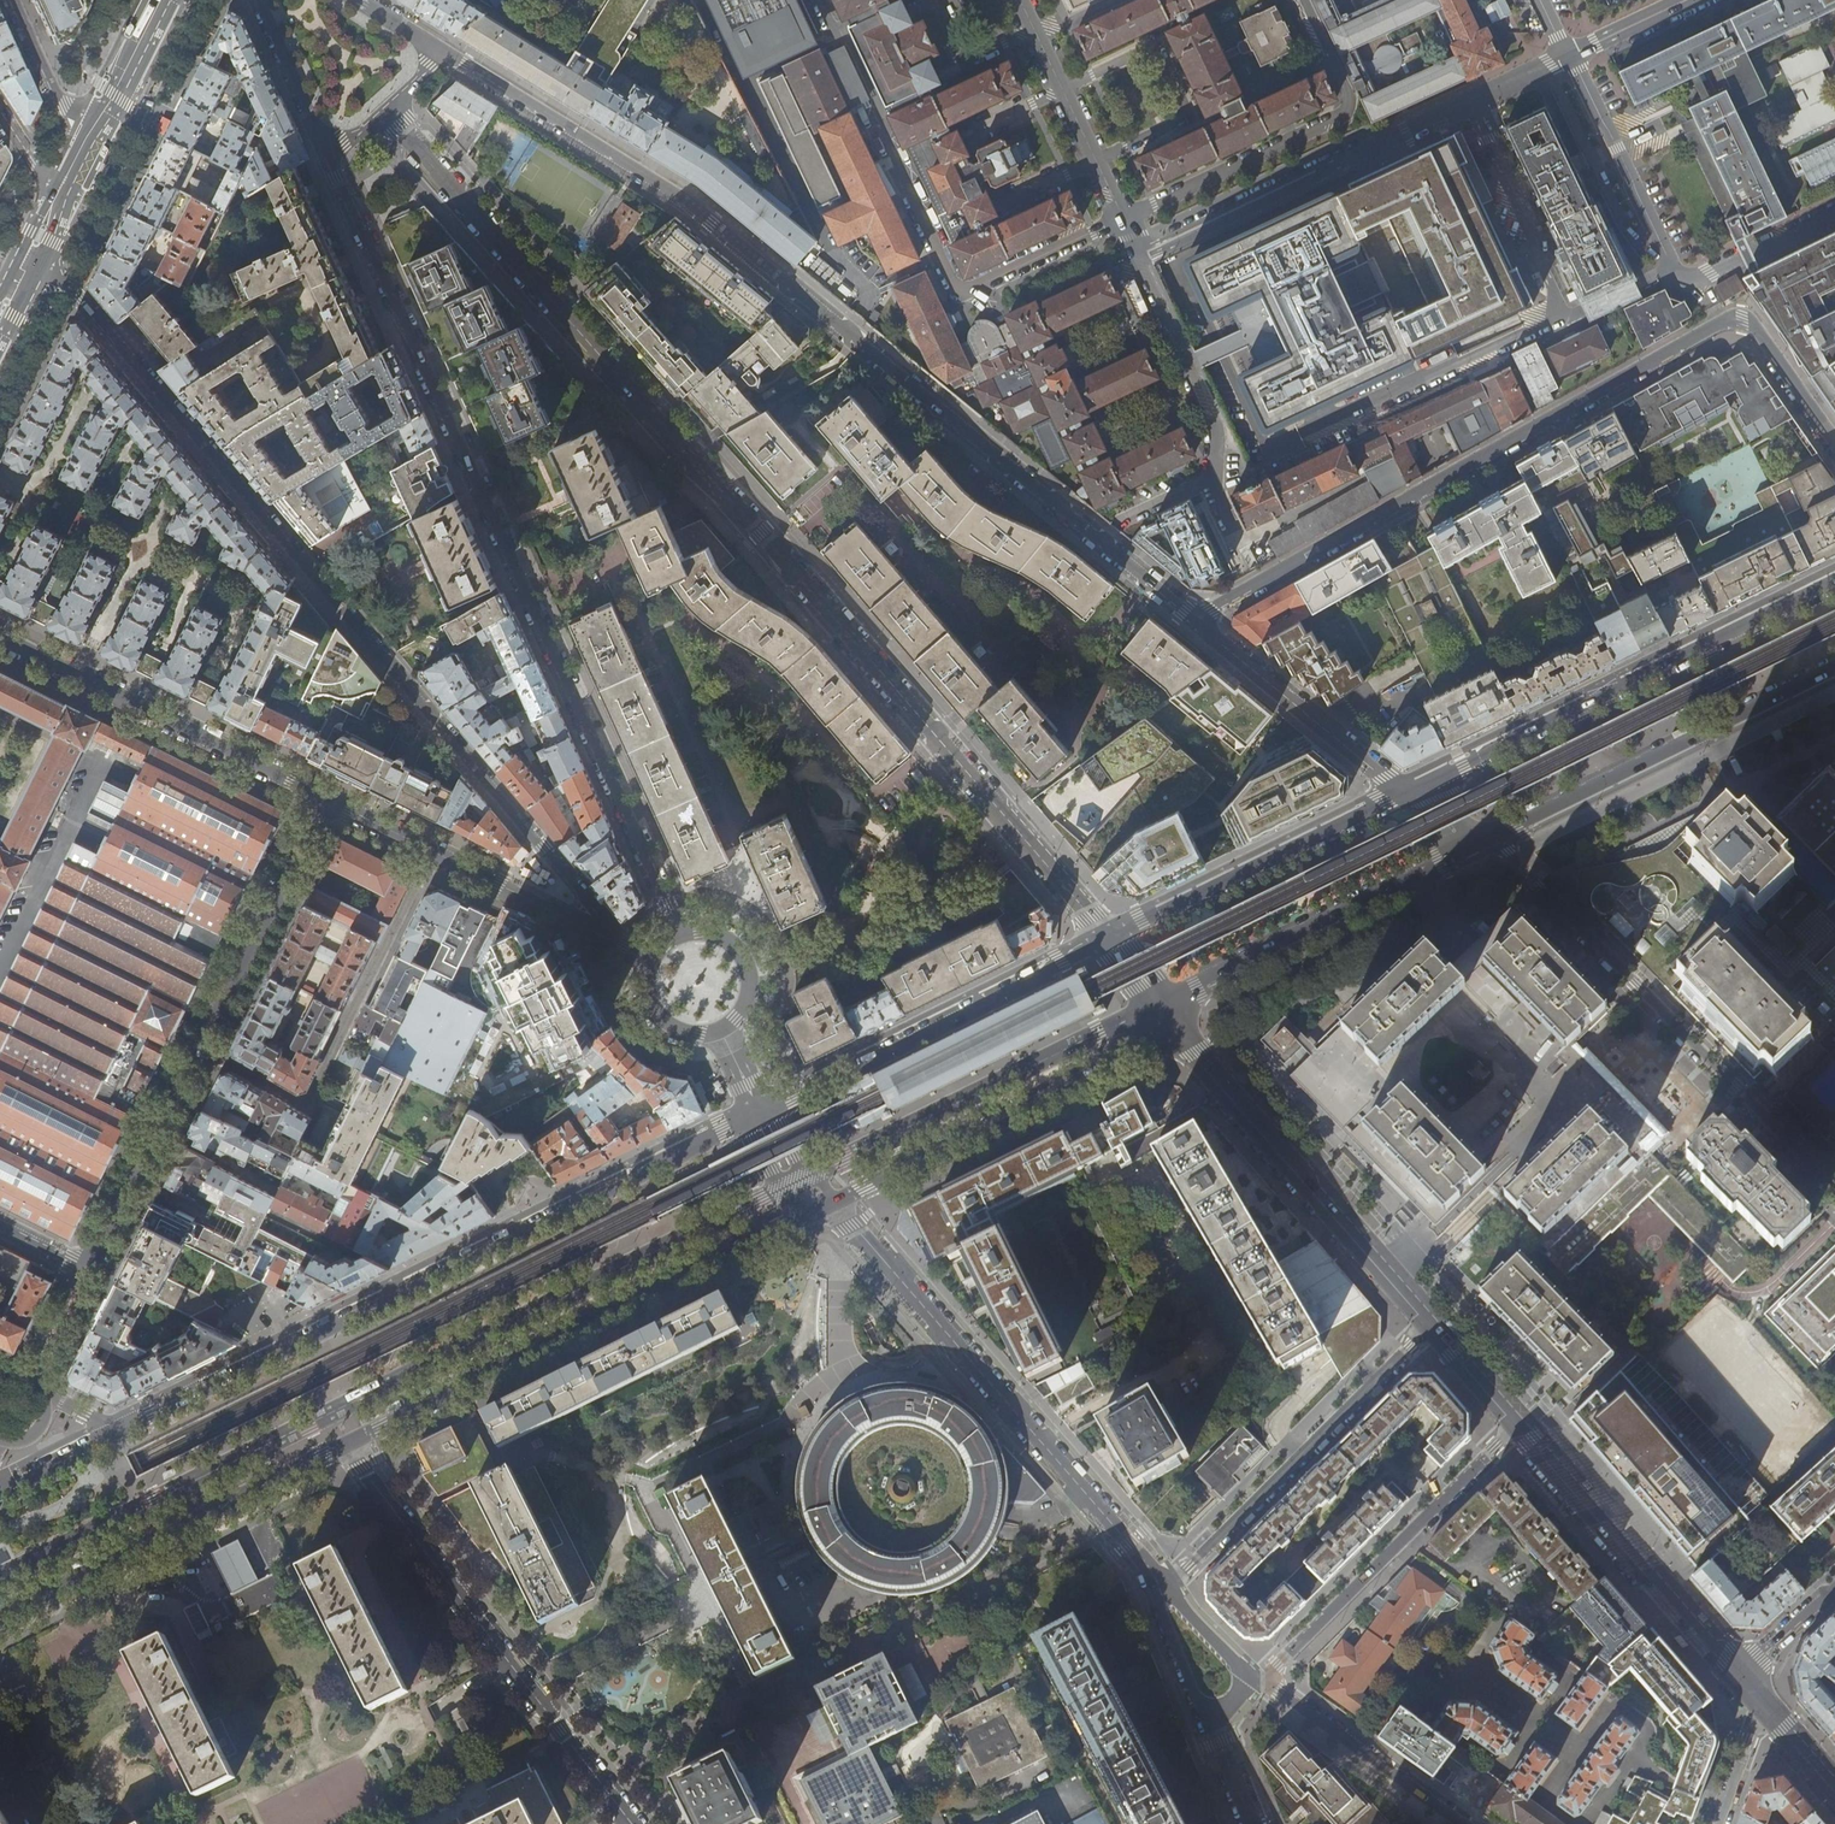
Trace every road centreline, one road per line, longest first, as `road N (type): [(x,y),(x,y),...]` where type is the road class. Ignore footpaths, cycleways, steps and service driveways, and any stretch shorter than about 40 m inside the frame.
road 1 (residential): [(385,114),(762,532),(1107,939)]
road 2 (residential): [(1194,620),(700,209),(441,51)]
road 3 (residential): [(624,947),(38,249)]
road 4 (residential): [(323,147),(680,935)]
road 5 (residential): [(1834,446),(1752,324),(1737,316),(1194,620)]
road 6 (primary): [(761,1112),(120,1430)]
road 7 (residential): [(0,1225),(88,1270),(325,798)]
road 8 (primary): [(345,1445),(804,1217)]
road 9 (tertiary): [(837,1203),(1161,1589)]
road 10 (residential): [(1834,1190),(1505,849),(1483,842)]
road 11 (residential): [(345,1445),(632,1823)]
road 12 (primary): [(1834,581),(1409,791)]
road 13 (tertiary): [(1161,1006),(1428,1323)]
road 14 (primary): [(1483,842),(1834,668)]
road 15 (primary): [(1107,939),(761,1112)]
road 16 (primary): [(837,1203),(1133,1052),(1161,1006)]
road 17 (primary): [(0,1615),(345,1445)]
road 18 (residential): [(1428,1323),(1161,1589)]
road 19 (residential): [(0,635),(325,798)]
road 20 (primary): [(1161,1006),(1483,842)]
road 21 (residential): [(1265,1680),(1516,1425)]
road 22 (primary): [(1409,791),(1107,939)]
road 23 (residential): [(325,798),(624,947)]
road 24 (tertiary): [(1516,1425),(1737,1675)]
road 25 (residential): [(1409,791),(1194,620)]
road 26 (residential): [(1265,1680),(1457,1823)]
road 27 (primary): [(86,154),(163,0)]
road 28 (residential): [(86,154),(14,0)]
road 29 (residential): [(259,0),(323,147)]
road 30 (residential): [(721,1029),(748,994),(745,963),(711,933),(680,935)]
road 31 (tertiary): [(1428,1323),(1516,1425)]
road 32 (primary): [(120,1430),(0,1487)]
road 33 (residential): [(1834,1589),(1737,1675)]
road 34 (tertiary): [(1161,1589),(1159,1605),(1206,1706)]
road 35 (residential): [(651,960),(647,991),(661,1019),(690,1034),(721,1029)]
road 36 (tertiary): [(1206,1706),(1252,1823)]
road 37 (residential): [(1721,1823),(1764,1705)]
road 38 (tertiary): [(1245,1680),(1161,1589)]

